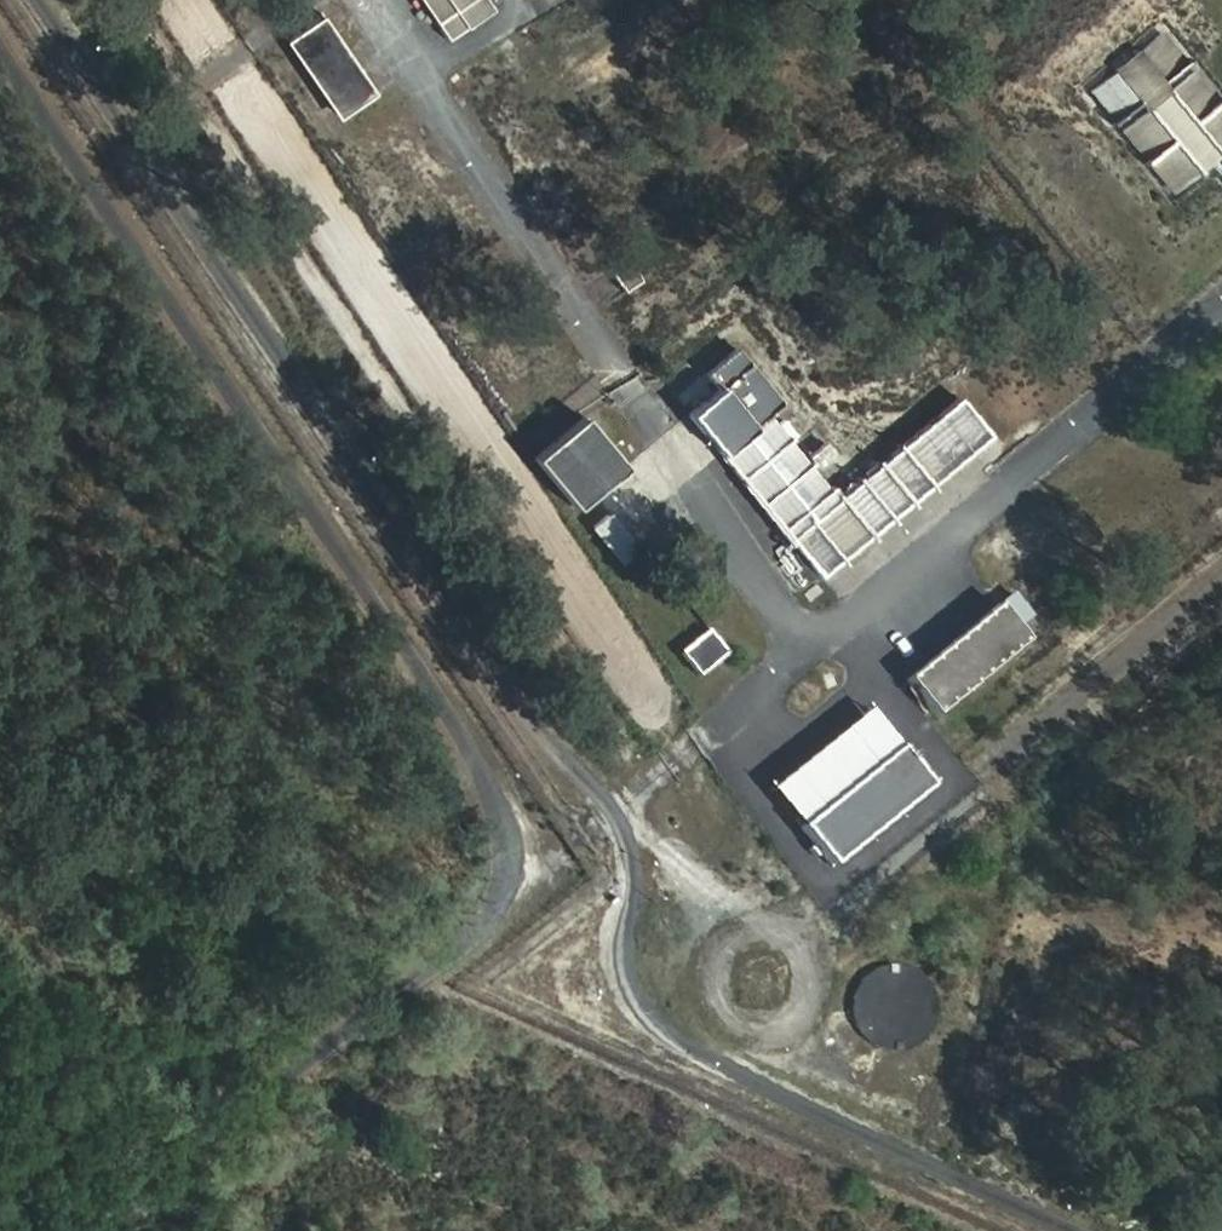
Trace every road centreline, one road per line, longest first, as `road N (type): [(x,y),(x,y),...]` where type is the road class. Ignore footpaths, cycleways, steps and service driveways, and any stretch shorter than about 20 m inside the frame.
road 1 (track): [(1102,1230),(798,1098),(665,1030),(626,979),(644,886),(636,824),(548,745),(54,0)]
road 2 (residential): [(0,33),(506,794),(522,862),(510,915),(446,974),(119,1230)]
road 3 (track): [(182,0),(688,753),(817,647)]
road 4 (track): [(964,792),(1221,589)]

